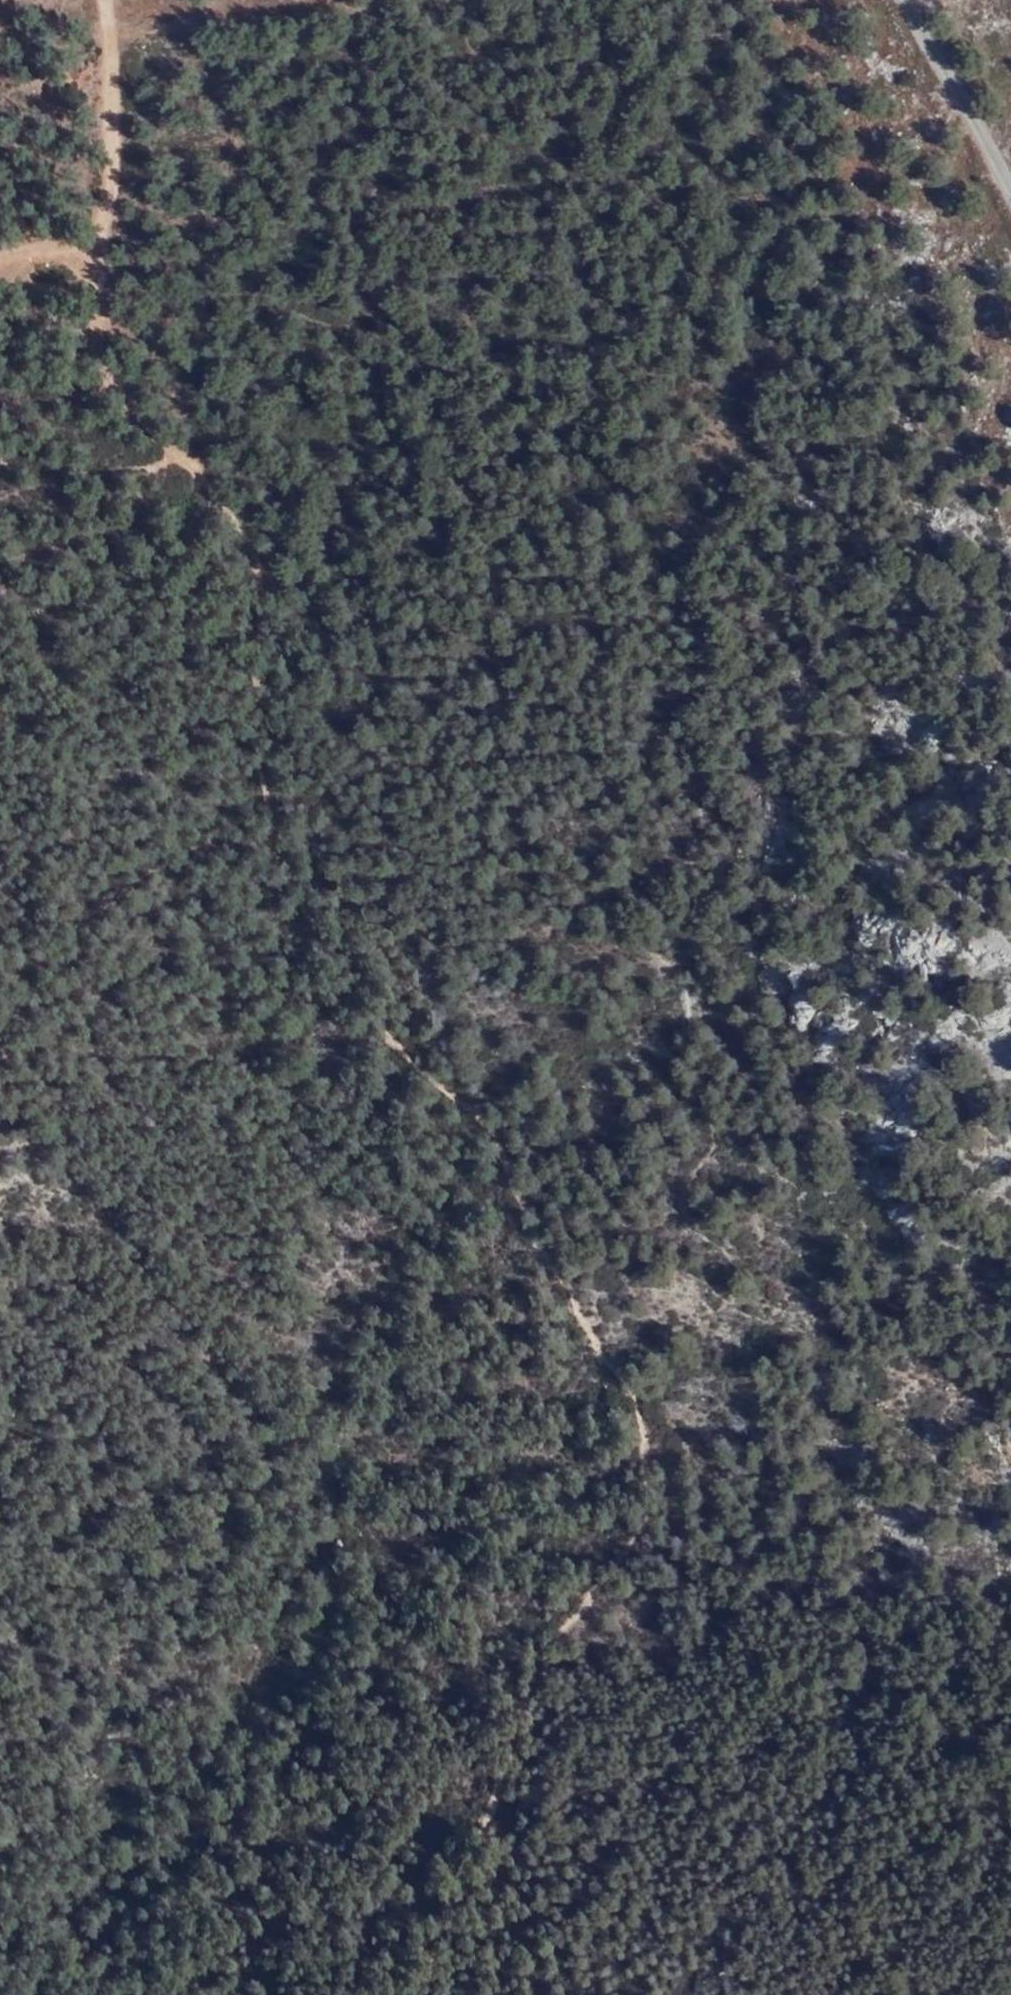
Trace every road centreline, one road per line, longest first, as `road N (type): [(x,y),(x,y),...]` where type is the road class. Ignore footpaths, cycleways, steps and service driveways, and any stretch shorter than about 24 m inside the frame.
road 1 (unclassified): [(1010,185),(909,0)]

